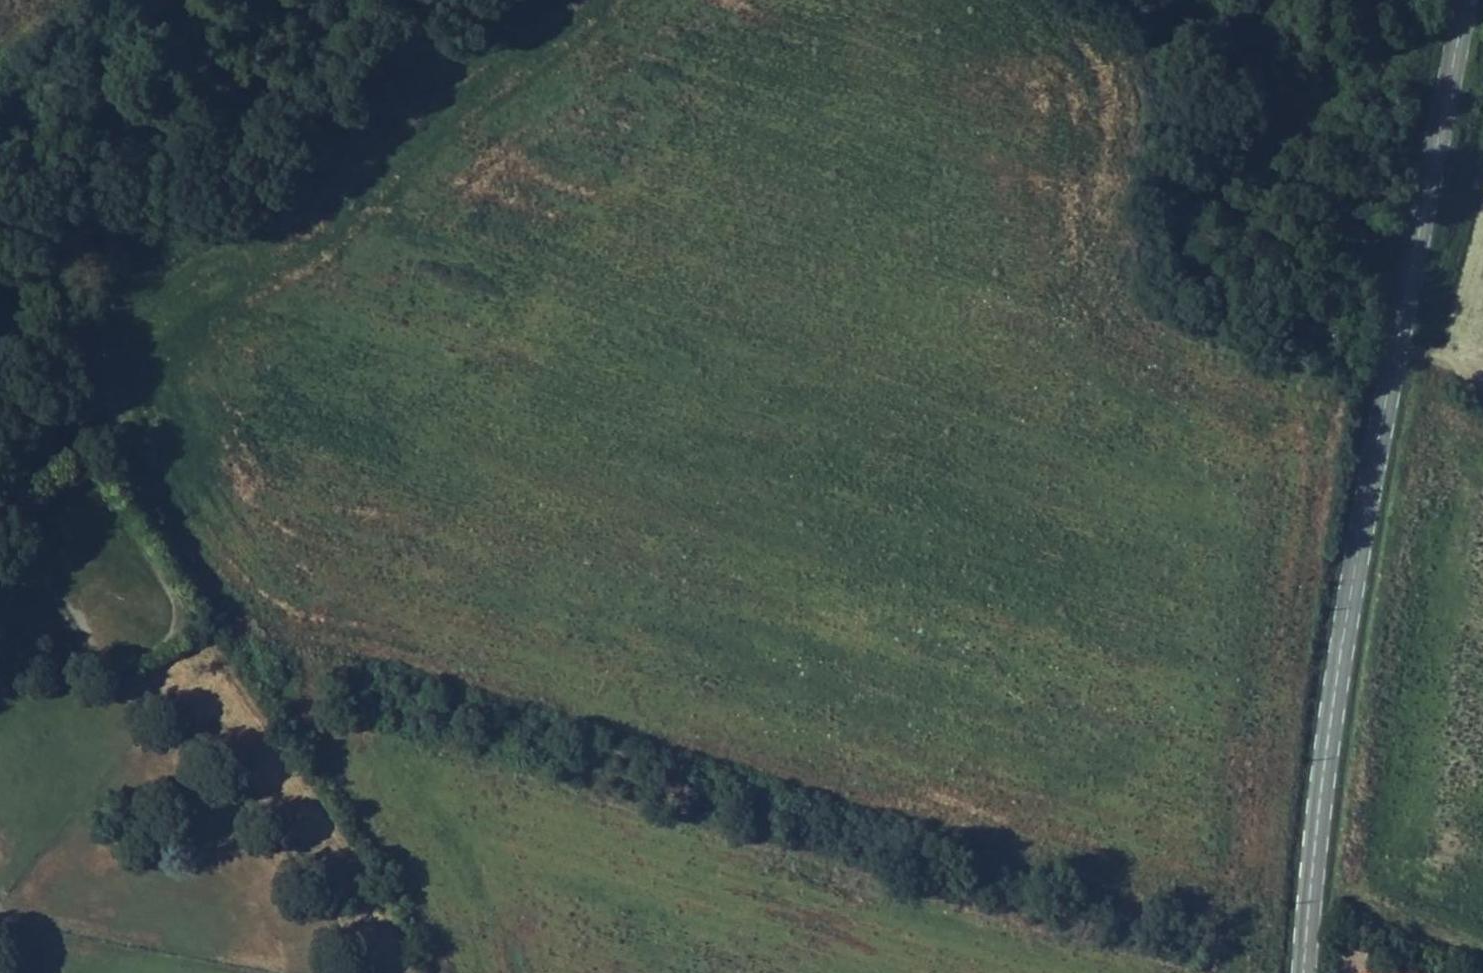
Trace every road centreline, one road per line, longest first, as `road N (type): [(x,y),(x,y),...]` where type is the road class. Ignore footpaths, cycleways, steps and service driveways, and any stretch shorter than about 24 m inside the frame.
road 1 (tertiary): [(1461,0),(1349,563),(1300,972)]

